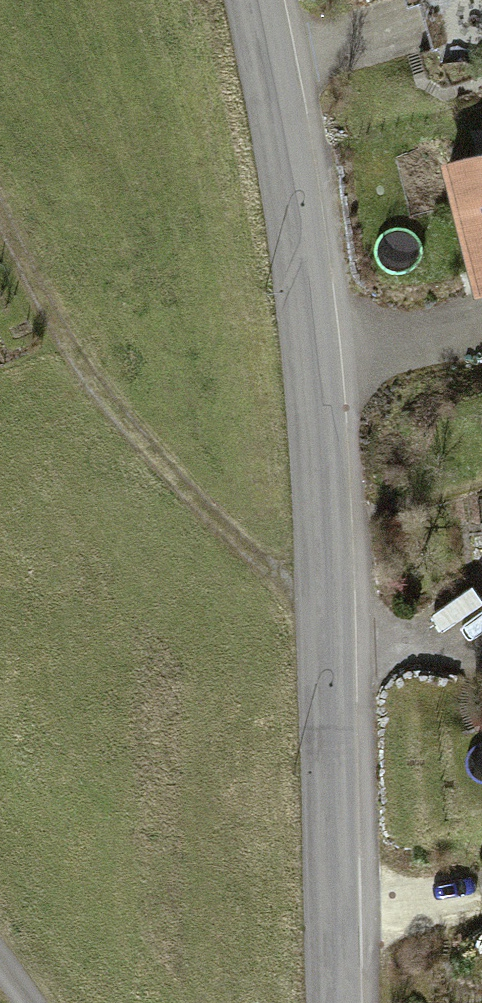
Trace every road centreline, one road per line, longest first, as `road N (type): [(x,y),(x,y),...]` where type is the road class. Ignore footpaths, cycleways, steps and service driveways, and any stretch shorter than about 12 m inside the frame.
road 1 (unclassified): [(336,1002),(294,203),(259,0)]
road 2 (track): [(0,223),(66,349),(317,591)]

